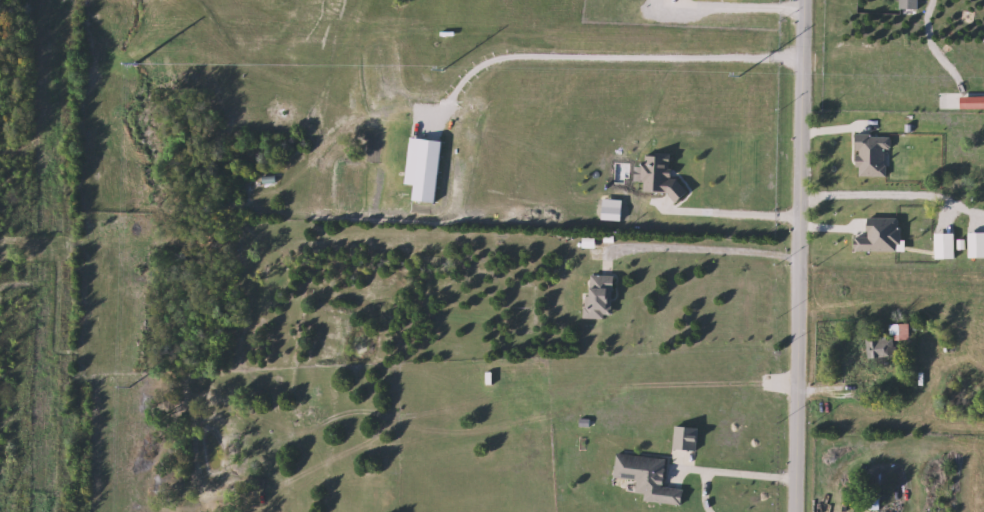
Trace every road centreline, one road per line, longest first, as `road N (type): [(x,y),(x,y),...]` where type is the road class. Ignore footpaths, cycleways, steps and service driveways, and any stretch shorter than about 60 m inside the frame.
road 1 (residential): [(801,0),(793,511)]

